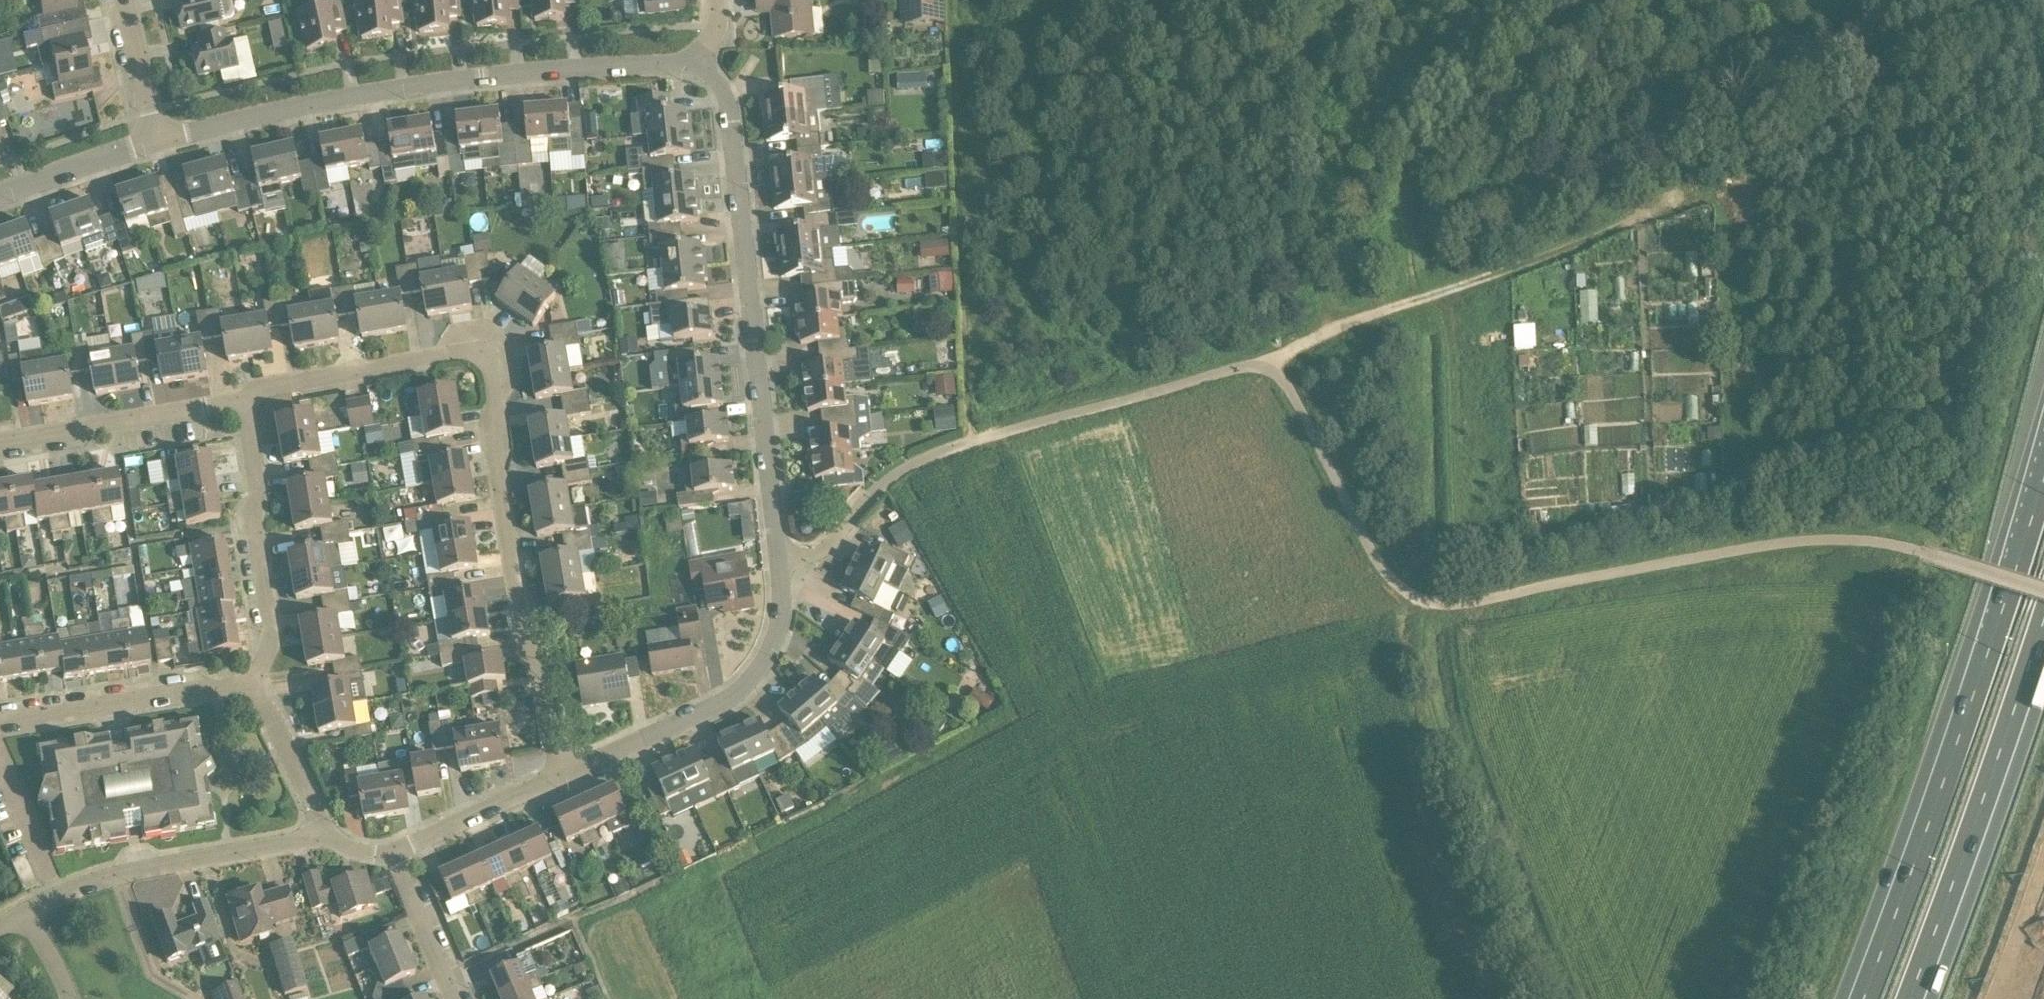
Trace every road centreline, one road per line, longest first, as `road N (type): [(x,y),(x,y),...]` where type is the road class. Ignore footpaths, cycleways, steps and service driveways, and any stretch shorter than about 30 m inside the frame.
road 1 (unknown): [(2043,593),(1851,535),(1787,536),(1479,601),(1413,602),(1392,583),(1291,389),(1264,370)]
road 2 (residential): [(562,777),(525,622),(495,376),(485,356),(468,352),(268,390),(245,401)]
road 3 (motorway): [(2043,453),(1858,998)]
road 4 (residential): [(162,142),(439,84),(566,68),(701,64)]
road 5 (residential): [(1264,370),(1232,370),(931,458),(886,483),(826,552),(779,561)]
road 6 (residential): [(779,561),(731,105),(701,64)]
road 7 (motorway): [(1917,998),(2043,636)]
road 8 (residential): [(562,777),(737,699),(764,668),(782,626),(779,561)]
road 9 (residential): [(323,836),(132,870),(27,910)]
road 10 (residential): [(255,685),(275,628),(253,515),(245,401)]
road 11 (track): [(1683,200),(1412,302)]
road 12 (residential): [(0,722),(255,685)]
road 13 (residential): [(245,401),(0,442)]
road 14 (track): [(2043,811),(1971,998)]
road 15 (residential): [(397,856),(562,777)]
road 16 (residential): [(0,198),(162,142)]
road 17 (residential): [(255,685),(323,836)]
road 18 (track): [(1412,302),(1264,370)]
road 19 (residential): [(455,998),(397,856)]
road 20 (residential): [(162,142),(129,0)]

